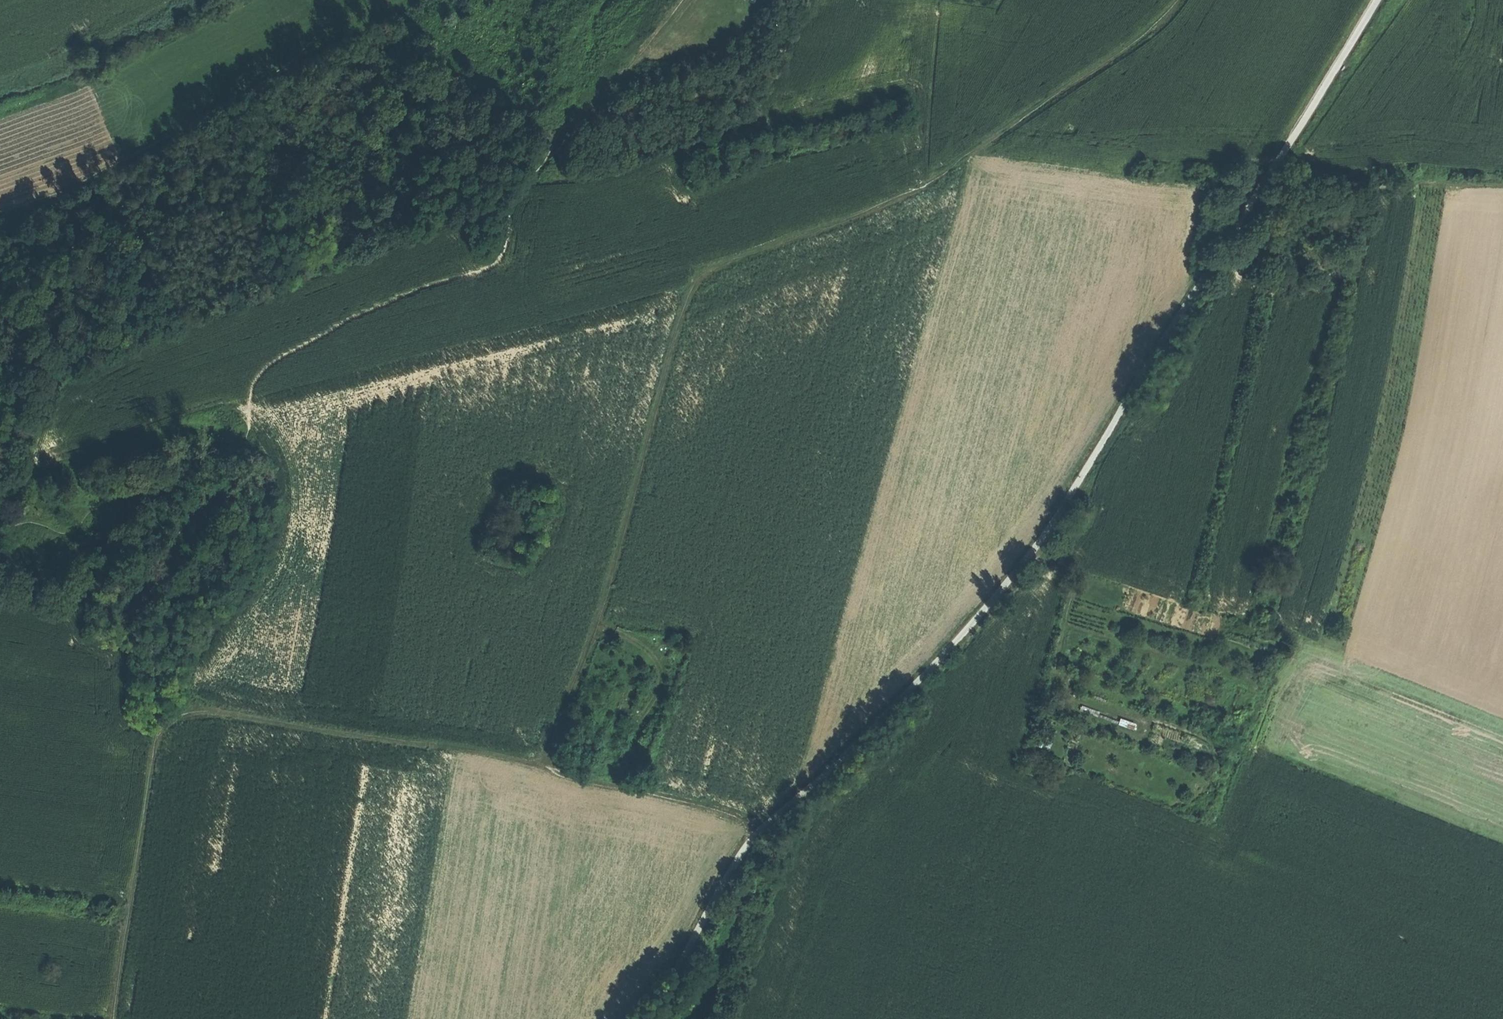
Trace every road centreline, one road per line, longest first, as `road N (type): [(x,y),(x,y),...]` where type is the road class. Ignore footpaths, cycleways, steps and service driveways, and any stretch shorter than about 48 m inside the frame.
road 1 (track): [(1179,0),(1119,52),(930,183),(697,283),(604,608),(548,767)]
road 2 (track): [(113,1018),(158,726),(181,709),(477,751),(762,826)]
road 3 (track): [(0,212),(72,188),(220,110),(382,0)]

